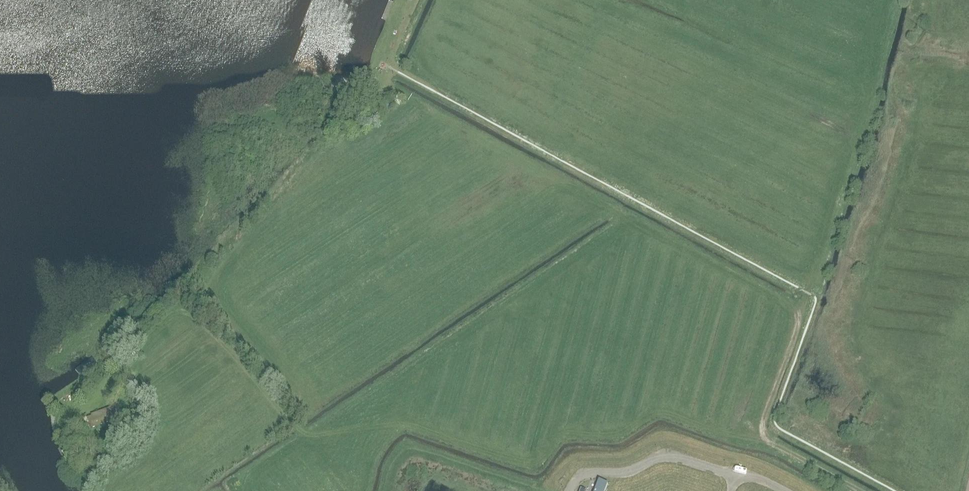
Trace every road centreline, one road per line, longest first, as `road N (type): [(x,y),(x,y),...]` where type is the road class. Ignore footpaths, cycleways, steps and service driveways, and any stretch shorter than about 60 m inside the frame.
road 1 (track): [(863,490),(771,444),(666,418),(621,441),(567,439),(538,471),(402,428),(309,435),(180,290),(123,375)]

